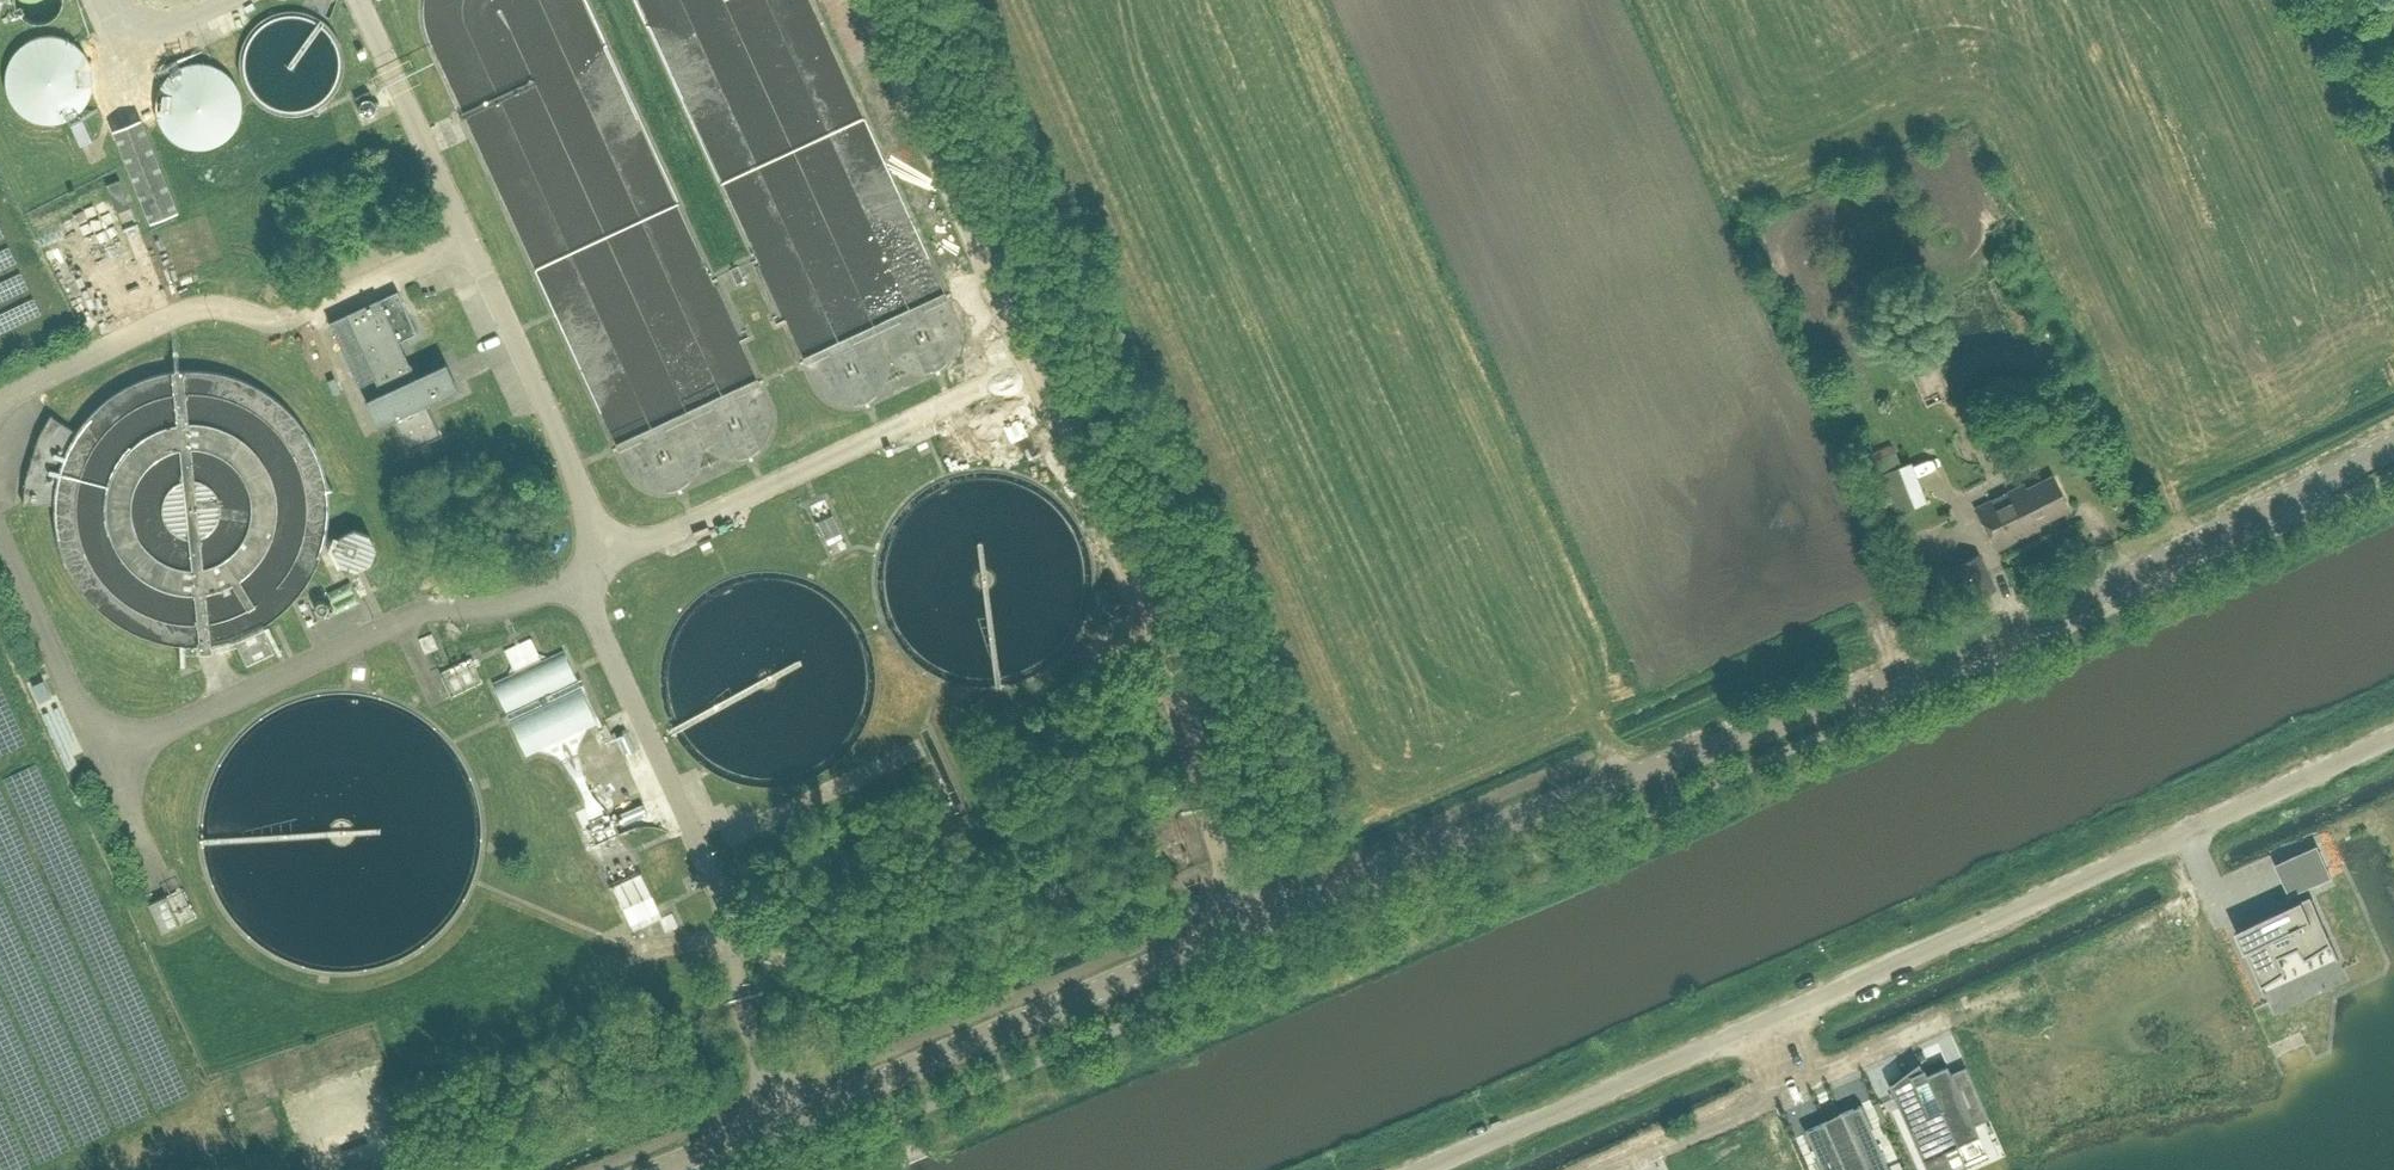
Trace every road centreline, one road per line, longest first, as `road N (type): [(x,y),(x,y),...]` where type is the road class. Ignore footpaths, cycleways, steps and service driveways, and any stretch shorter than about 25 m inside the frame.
road 1 (tertiary): [(660,1169),(1354,882),(1874,687),(2126,577),(2393,444)]
road 2 (unclassified): [(1419,1169),(2393,735)]

